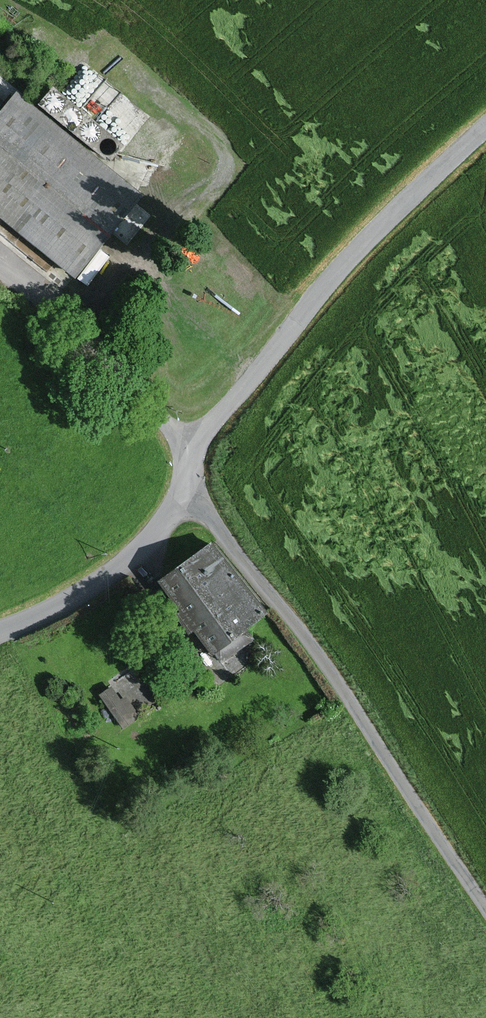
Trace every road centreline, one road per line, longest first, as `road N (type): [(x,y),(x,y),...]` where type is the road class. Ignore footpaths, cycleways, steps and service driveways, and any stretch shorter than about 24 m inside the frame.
road 1 (unclassified): [(185,479),(351,700),(485,908)]
road 2 (tertiary): [(195,448),(339,269),(485,127)]
road 3 (unclassified): [(0,267),(195,448)]
road 4 (tertiary): [(0,630),(120,567),(167,519),(185,479)]

